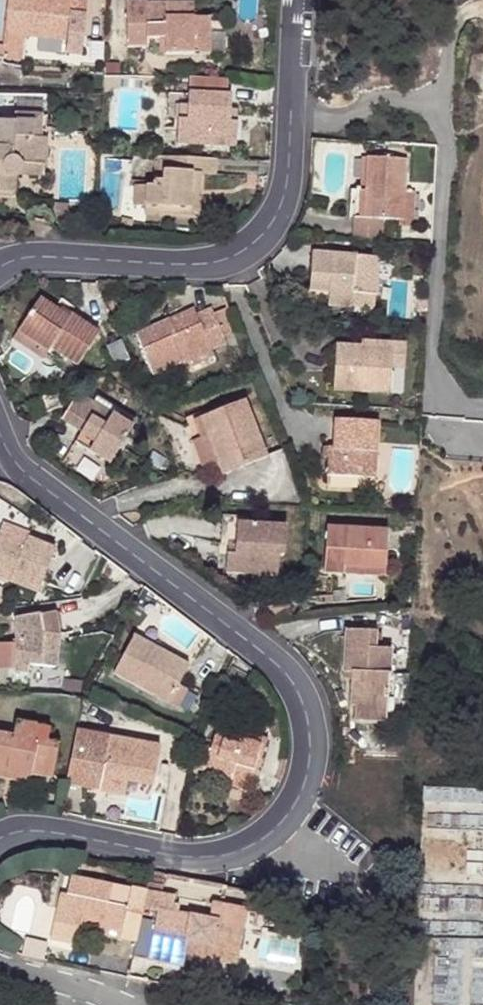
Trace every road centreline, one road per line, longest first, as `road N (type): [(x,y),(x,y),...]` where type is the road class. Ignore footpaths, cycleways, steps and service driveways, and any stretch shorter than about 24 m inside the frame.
road 1 (residential): [(0,851),(60,838),(229,867),(278,844),(318,754),(313,711),(292,670),(18,486),(0,457)]
road 2 (residential): [(0,268),(26,254),(204,263),(243,249),(269,231),(287,120)]
road 3 (residential): [(287,120),(330,122),(387,99),(441,102)]
road 4 (residential): [(287,120),(296,0)]

